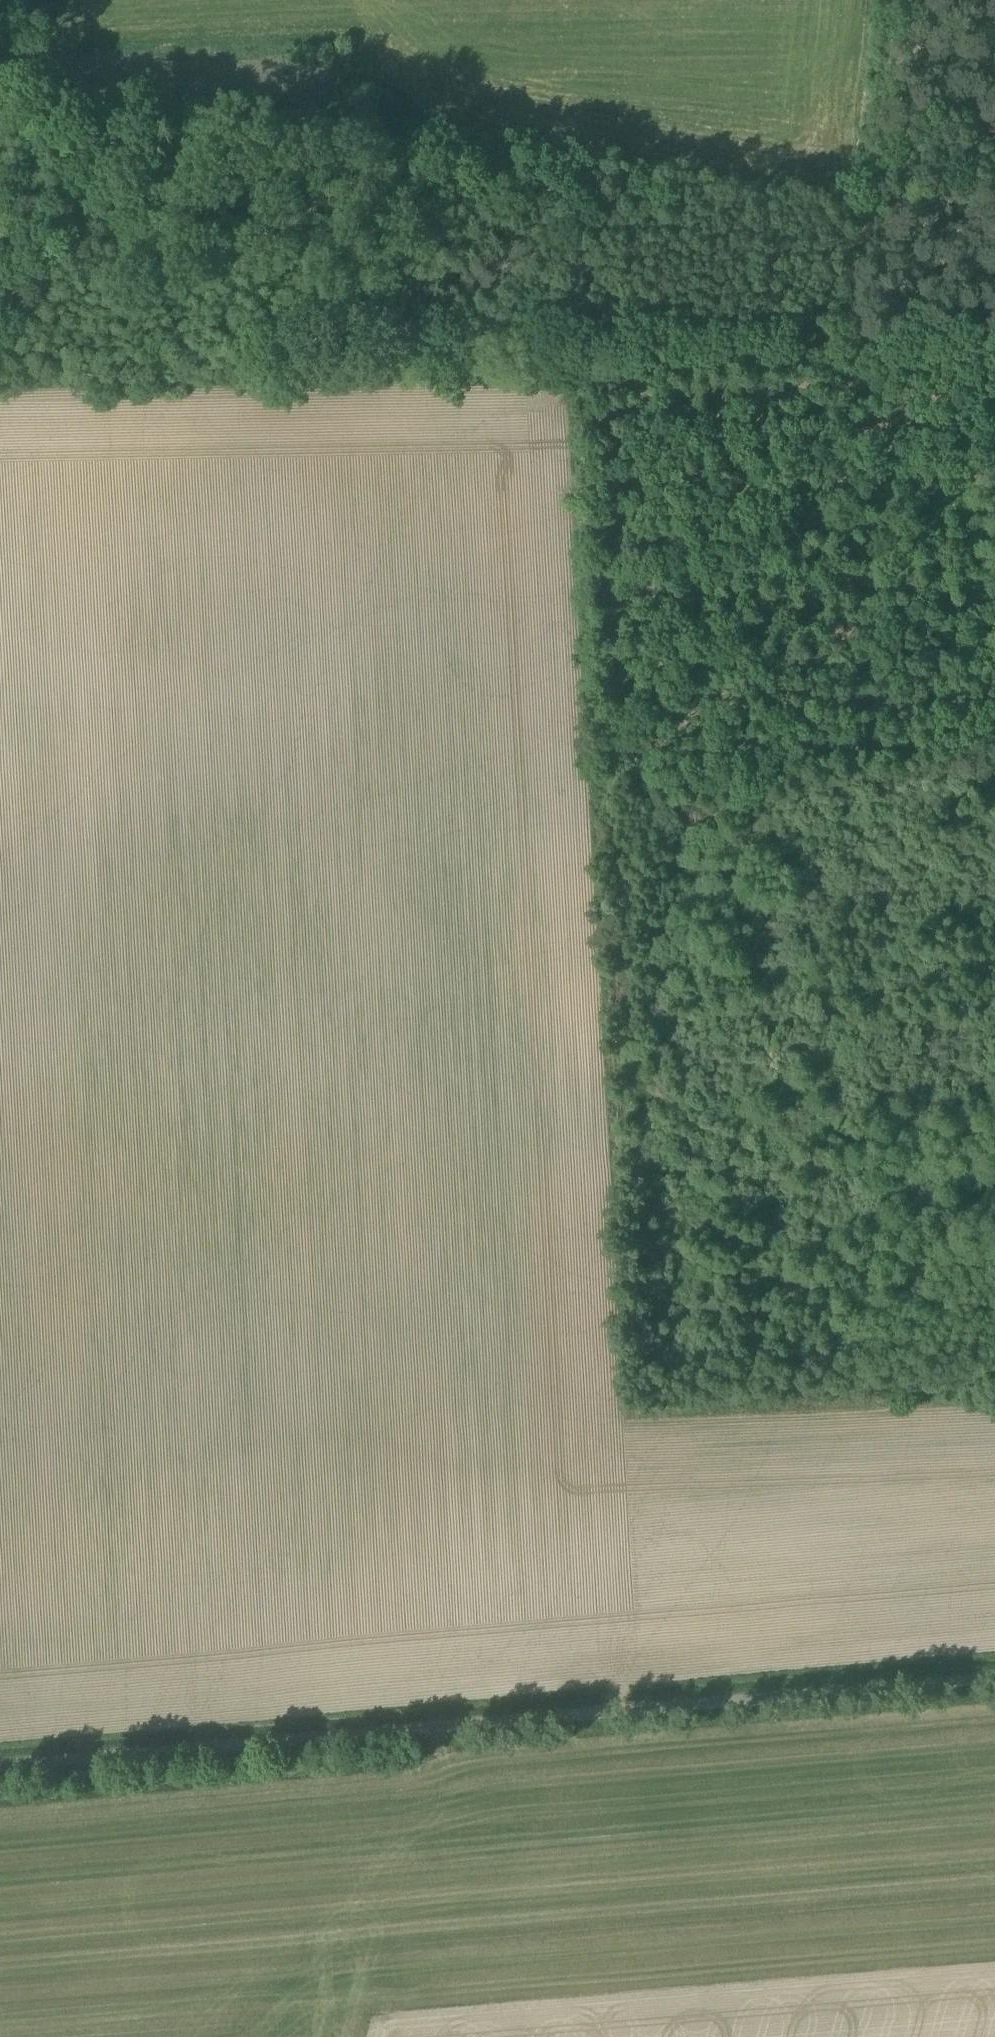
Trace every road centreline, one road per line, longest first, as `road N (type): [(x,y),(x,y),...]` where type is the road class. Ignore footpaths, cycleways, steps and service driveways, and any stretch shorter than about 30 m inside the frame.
road 1 (unclassified): [(0,1765),(994,1670)]

